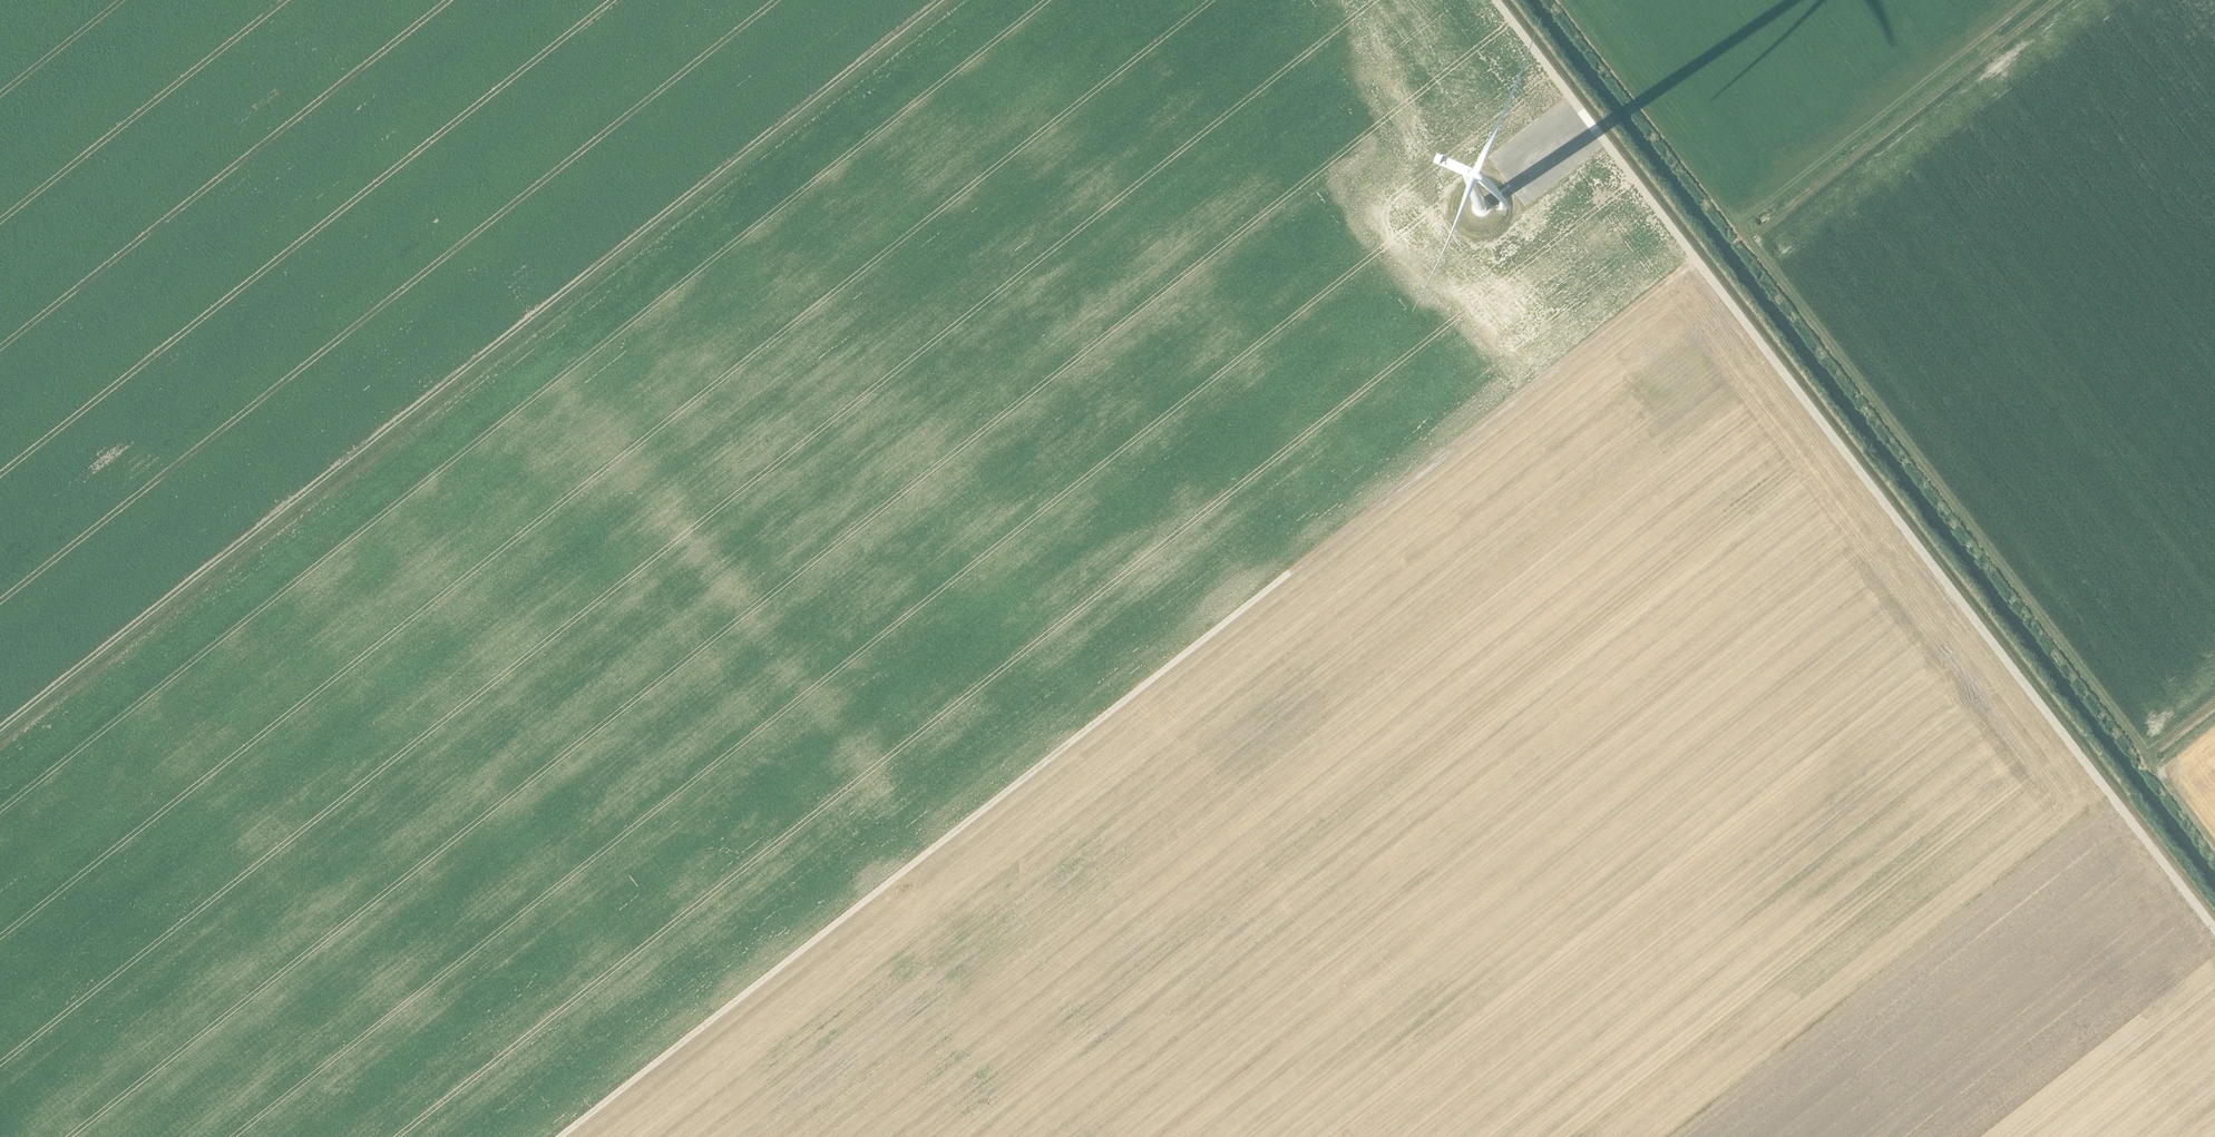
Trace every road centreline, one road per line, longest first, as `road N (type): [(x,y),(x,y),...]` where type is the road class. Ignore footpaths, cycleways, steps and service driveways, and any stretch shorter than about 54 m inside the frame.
road 1 (track): [(2214,932),(1495,0)]

